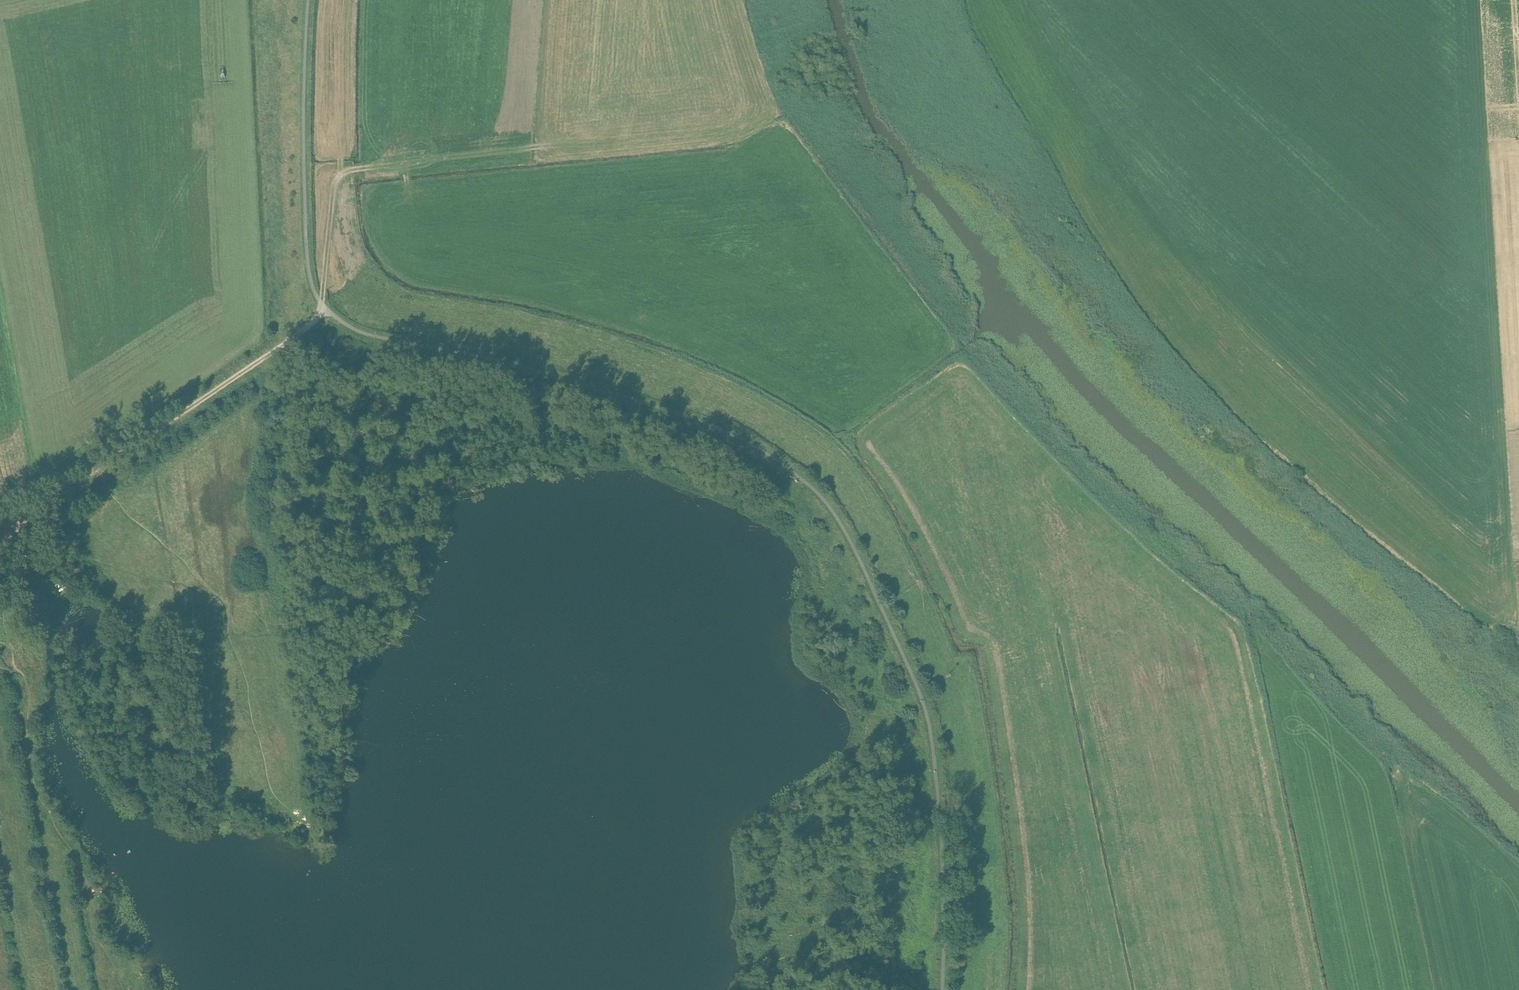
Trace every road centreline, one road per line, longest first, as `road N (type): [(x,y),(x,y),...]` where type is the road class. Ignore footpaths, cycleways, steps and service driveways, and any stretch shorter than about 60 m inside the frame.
road 1 (track): [(0,534),(327,309)]
road 2 (track): [(327,309),(334,187),(358,168)]

